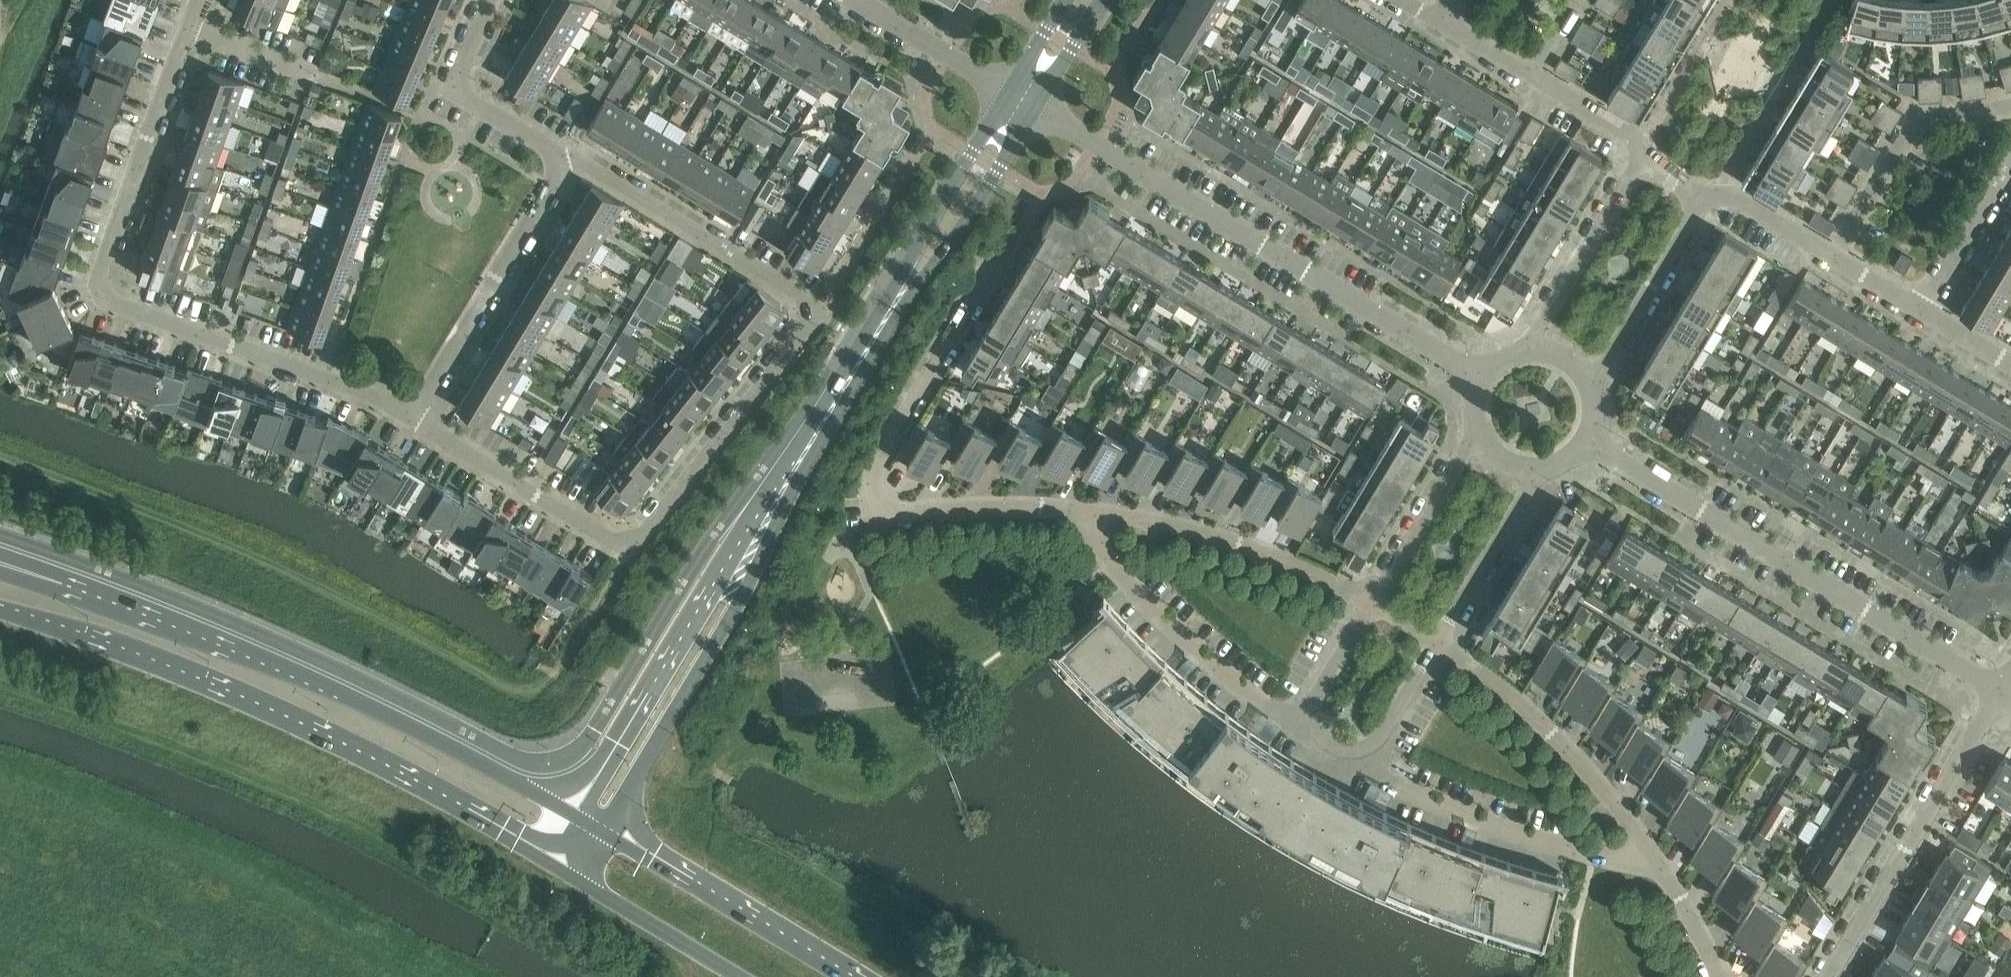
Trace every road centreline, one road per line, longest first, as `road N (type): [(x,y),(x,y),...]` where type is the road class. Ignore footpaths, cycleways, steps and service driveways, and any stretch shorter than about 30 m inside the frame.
road 1 (residential): [(416,412),(93,295),(201,0)]
road 2 (secondary): [(0,608),(206,680),(372,758),(547,860)]
road 3 (residential): [(632,551),(823,308),(570,160)]
road 4 (residential): [(1485,376),(1023,98)]
road 5 (residential): [(2004,693),(1586,438)]
road 6 (residential): [(1076,507),(899,510),(876,494),(874,474),(996,270)]
road 7 (tertiary): [(603,831),(734,613),(814,439)]
road 8 (tertiary): [(814,439),(727,564),(574,814)]
road 9 (tertiary): [(814,439),(1023,98)]
road 10 (secondary): [(329,680),(139,599),(0,552)]
road 11 (secondary): [(329,680),(275,672),(0,573)]
road 12 (residential): [(2004,693),(1827,976)]
road 13 (residential): [(1661,866),(1577,757),(1513,694),(1436,641)]
road 14 (residential): [(1661,866),(1521,834),(1360,765)]
road 15 (residential): [(1378,603),(1239,544),(1076,507)]
road 16 (residential): [(1300,725),(1168,625),(1109,563),(1076,507)]
road 17 (residential): [(416,412),(570,160)]
road 18 (secondary): [(851,976),(603,831)]
road 19 (secondary): [(574,814),(329,680)]
road 20 (residential): [(632,551),(416,412)]
road 21 (residential): [(1839,257),(1921,115),(2010,109)]
road 22 (residential): [(1645,148),(1525,351)]
road 23 (residential): [(570,160),(460,95),(495,0)]
road 24 (residential): [(1589,387),(1705,196)]
road 25 (residential): [(1543,467),(1436,641)]
road 26 (residential): [(1378,603),(1477,425)]
road 27 (residential): [(1023,98),(857,0)]
road 28 (secondary): [(575,877),(740,976)]
road 29 (residential): [(1921,309),(2010,163)]
road 30 (residential): [(1839,257),(1738,201),(1705,196)]
road 31 (residential): [(1360,765),(1436,641)]
road 32 (residential): [(1300,725),(1378,603)]
road 33 (residential): [(1645,148),(1532,77)]
road 34 (residential): [(1720,976),(1661,866)]

